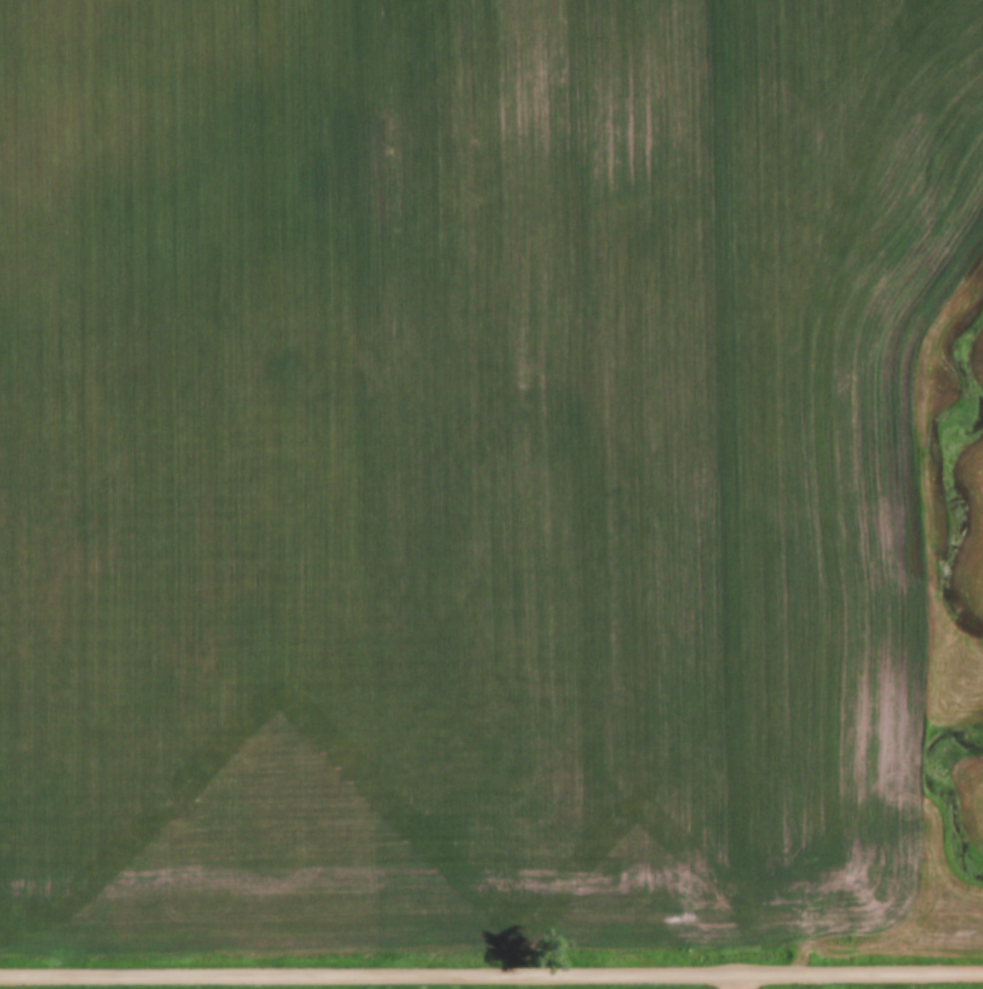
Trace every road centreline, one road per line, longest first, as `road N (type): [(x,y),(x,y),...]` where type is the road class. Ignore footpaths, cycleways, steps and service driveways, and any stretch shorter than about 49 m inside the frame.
road 1 (residential): [(0,978),(982,971)]

